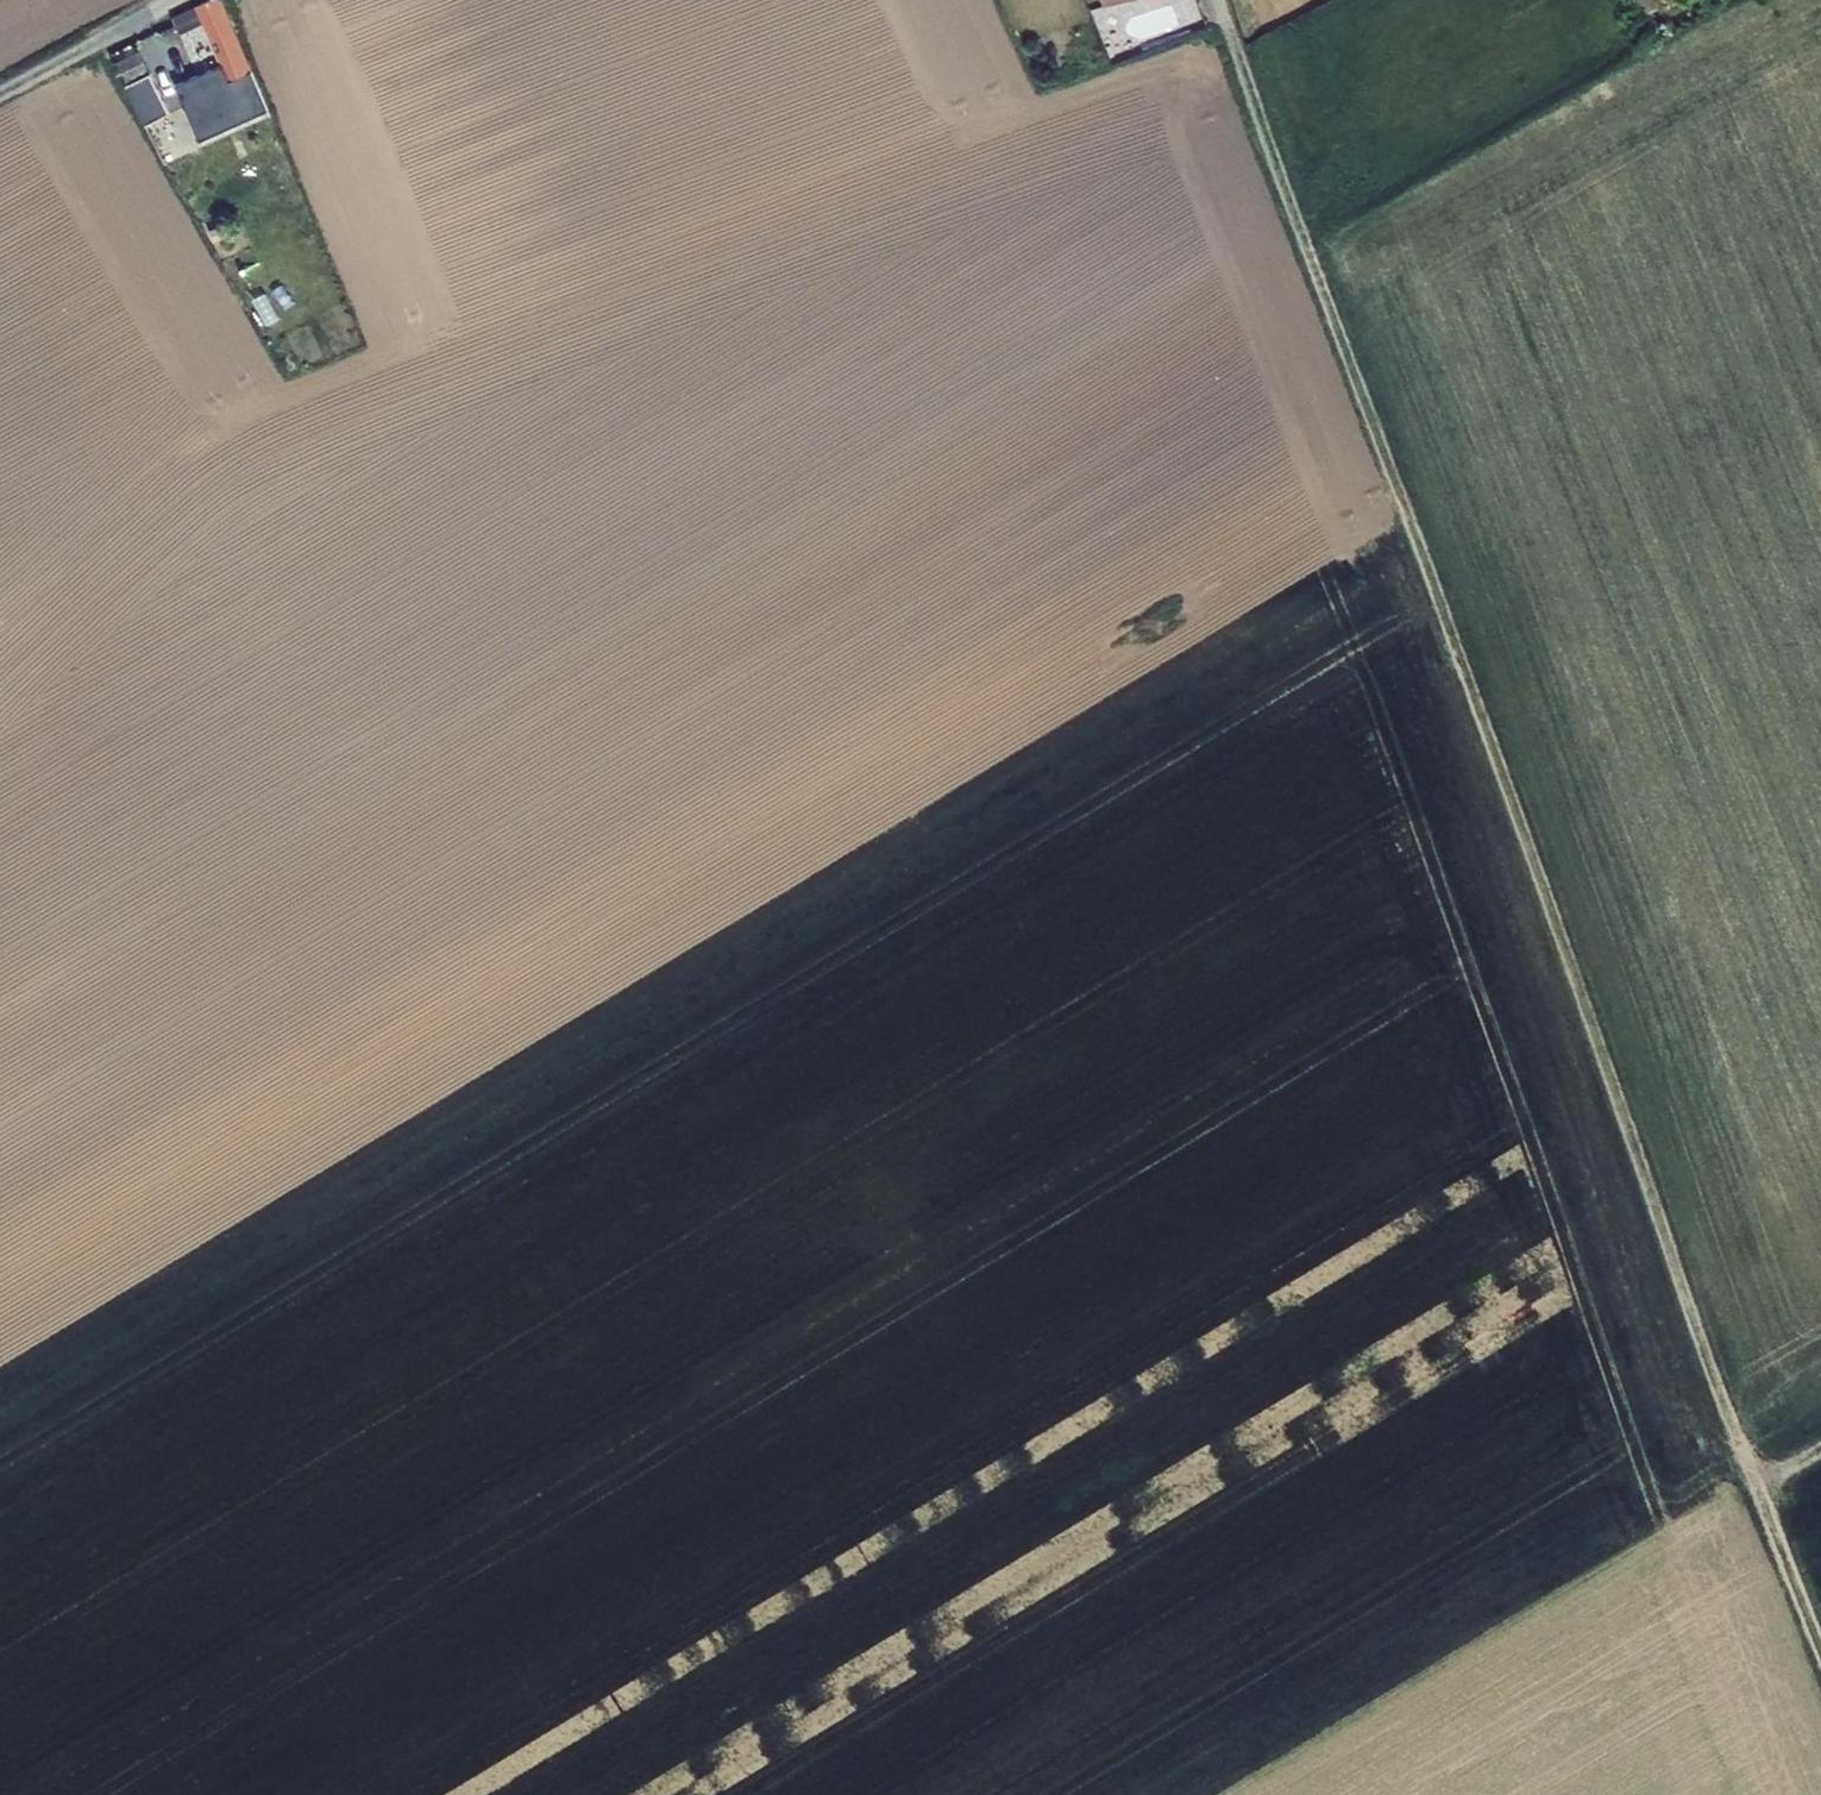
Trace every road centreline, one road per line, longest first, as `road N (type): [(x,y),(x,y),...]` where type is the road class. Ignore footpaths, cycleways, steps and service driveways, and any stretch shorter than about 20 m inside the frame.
road 1 (track): [(1224,22),(1579,934),(1820,1639)]
road 2 (track): [(167,0),(0,97)]

